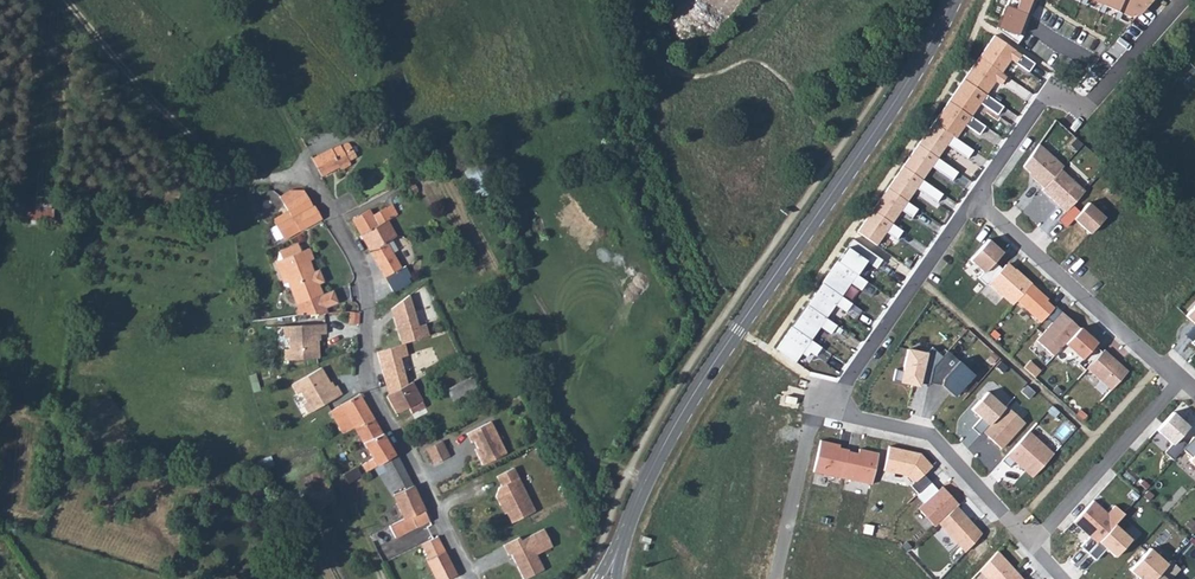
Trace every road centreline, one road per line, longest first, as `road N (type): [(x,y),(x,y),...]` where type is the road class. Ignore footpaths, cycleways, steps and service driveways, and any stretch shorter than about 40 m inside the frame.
road 1 (tertiary): [(953,0),(688,400),(617,551)]
road 2 (residential): [(314,181),(375,290),(368,369),(473,578)]
road 3 (track): [(314,181),(263,183),(235,173),(151,106),(61,0)]
road 4 (residential): [(973,200),(1044,102),(1093,101),(1183,0)]
road 5 (residential): [(973,200),(1180,381)]
road 6 (residential): [(828,399),(859,416),(934,437),(1031,546)]
road 7 (residential): [(828,399),(973,200)]
road 8 (residential): [(1180,381),(1031,546)]
road 9 (residential): [(776,578),(811,423),(828,399)]

